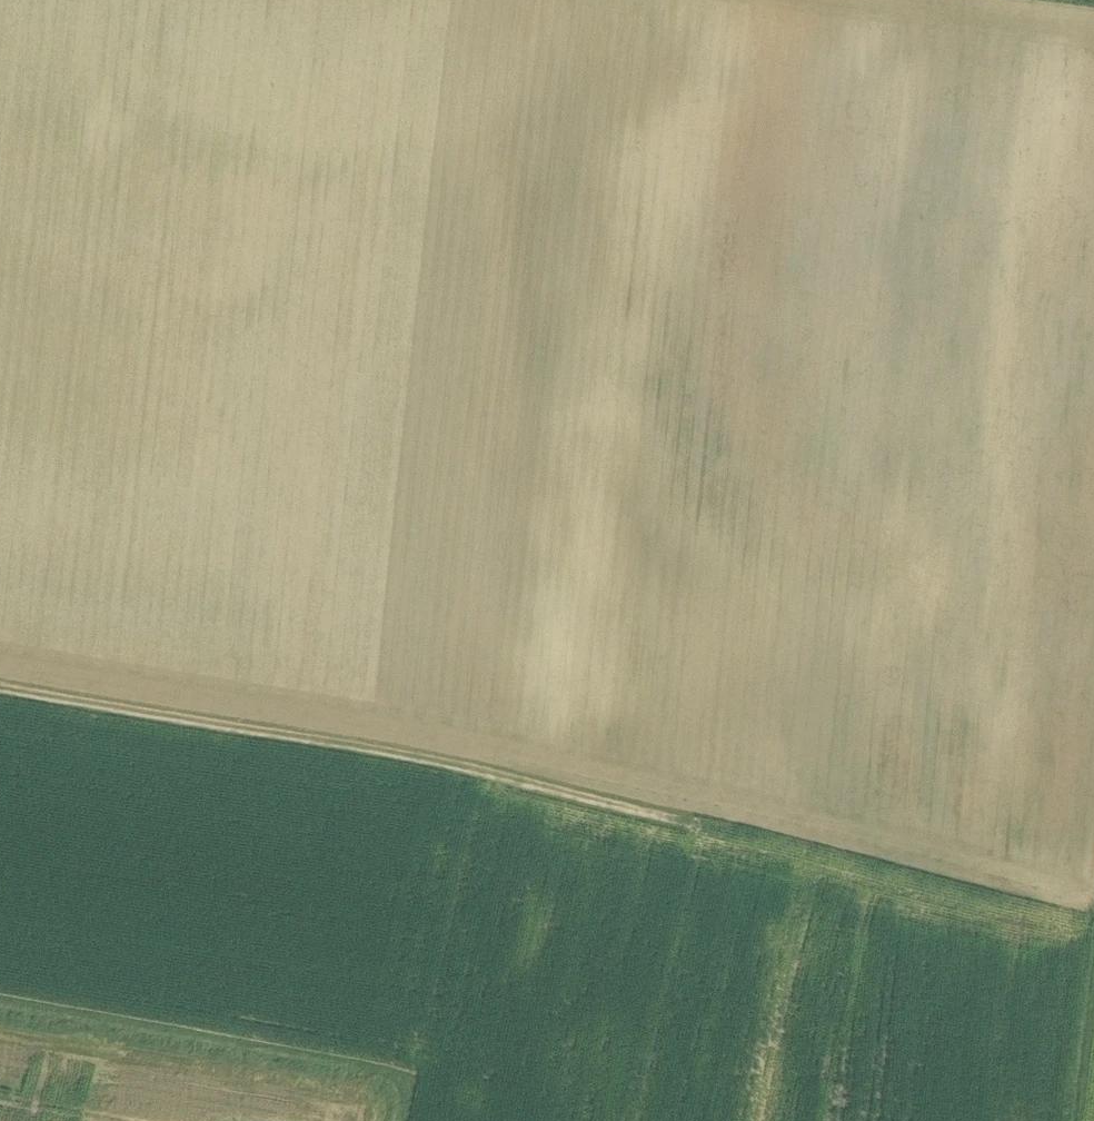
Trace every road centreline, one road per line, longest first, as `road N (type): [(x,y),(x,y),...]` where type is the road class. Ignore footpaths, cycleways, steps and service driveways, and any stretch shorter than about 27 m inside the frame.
road 1 (track): [(0,690),(427,761),(660,819)]

